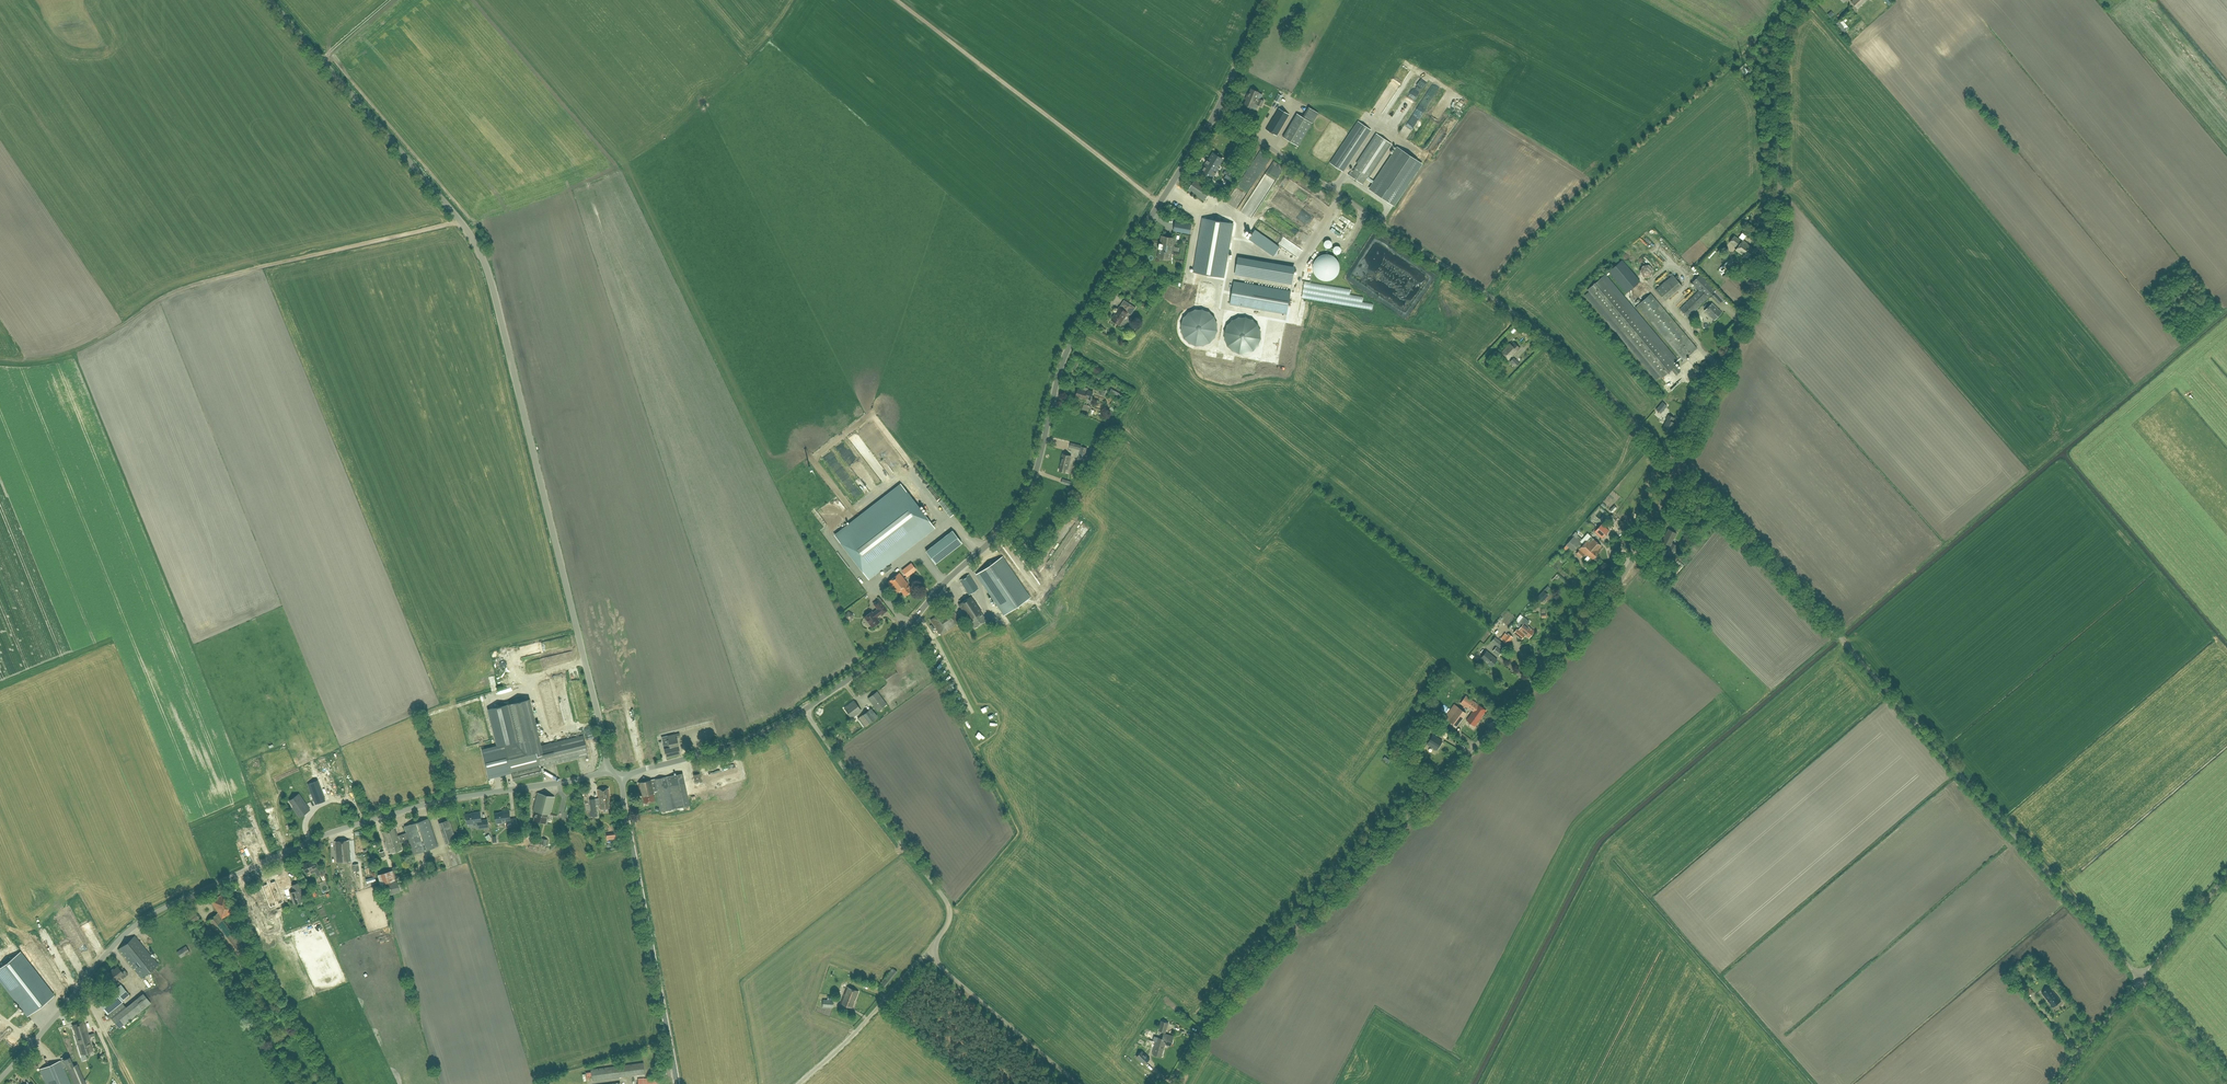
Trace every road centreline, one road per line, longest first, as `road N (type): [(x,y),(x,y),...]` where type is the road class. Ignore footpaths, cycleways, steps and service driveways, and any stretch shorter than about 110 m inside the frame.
road 1 (unclassified): [(607,772),(483,266),(454,214),(267,0)]
road 2 (unclassified): [(1172,1083),(1247,973),(1582,627),(1636,555),(1678,468)]
road 3 (unclassified): [(804,709),(890,645),(1008,524),(1034,476),(1067,350),(1216,111)]
road 4 (unclassified): [(0,1078),(119,939),(168,906),(349,826),(458,797),(607,772)]
road 5 (unclassified): [(2140,979),(1678,468)]
road 6 (unclassified): [(1678,468),(1537,329),(1216,111)]
road 7 (unclassified): [(1678,468),(1767,265),(1779,207),(1780,55),(1808,0)]
road 8 (track): [(460,222),(183,290),(65,355)]
road 9 (unclassified): [(676,1083),(621,776)]
road 10 (unclassified): [(935,952),(950,917),(947,902),(804,709)]
road 11 (unclassified): [(621,776),(750,739),(804,709)]
road 12 (unclassified): [(1076,1083),(945,971),(935,952)]
road 13 (unclassified): [(797,1083),(935,952)]
road 14 (unclassified): [(2140,979),(2226,874)]
road 15 (unclassified): [(2058,1083),(2140,979)]
road 16 (unclassified): [(2226,1078),(2140,979)]
road 17 (unclassified): [(1216,111),(1265,0)]

